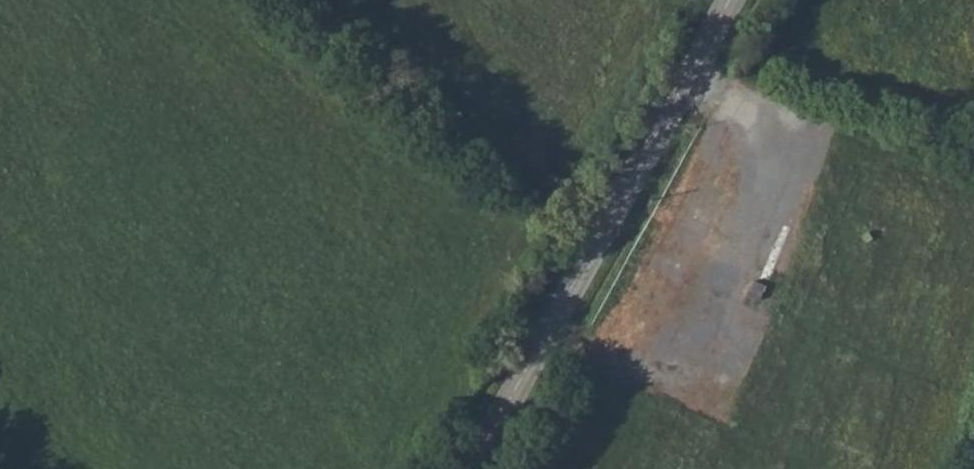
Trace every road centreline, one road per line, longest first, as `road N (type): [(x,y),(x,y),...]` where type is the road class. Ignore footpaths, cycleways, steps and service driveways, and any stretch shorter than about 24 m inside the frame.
road 1 (tertiary): [(727,0),(472,468)]

